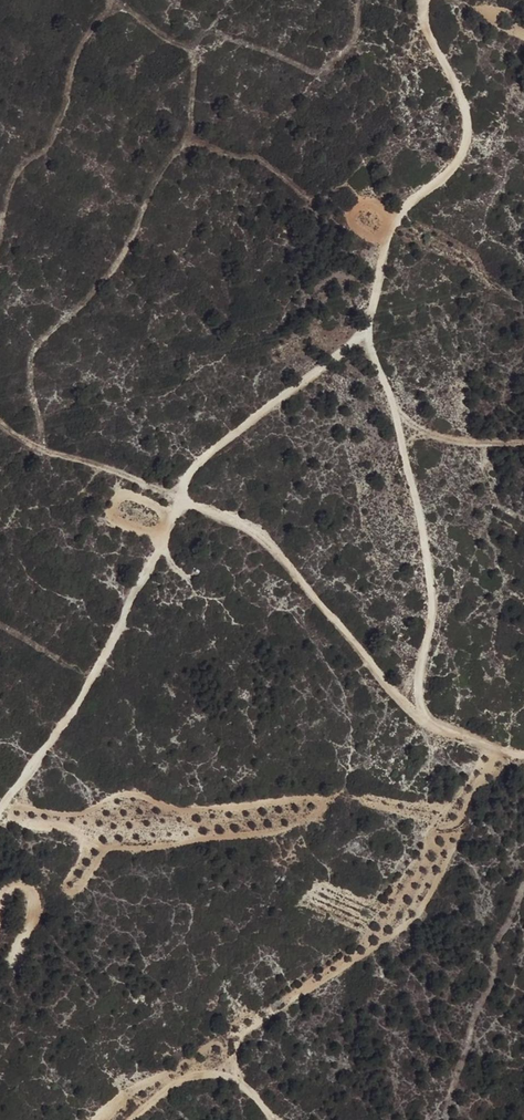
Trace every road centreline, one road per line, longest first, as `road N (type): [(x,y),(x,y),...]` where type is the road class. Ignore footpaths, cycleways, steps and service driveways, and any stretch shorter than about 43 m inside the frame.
road 1 (track): [(422,716),(418,674),(434,606),(433,561),(364,313),(397,212),(461,156),(464,104),(431,39),(424,0)]
road 2 (track): [(0,805),(80,693),(180,496)]
road 3 (track): [(422,716),(253,525),(180,496)]
road 4 (track): [(180,496),(190,472),(354,336),(364,313)]
road 5 (track): [(180,496),(54,458),(0,423)]
road 6 (track): [(131,1119),(174,1083),(222,1068),(248,1079),(281,1119)]

